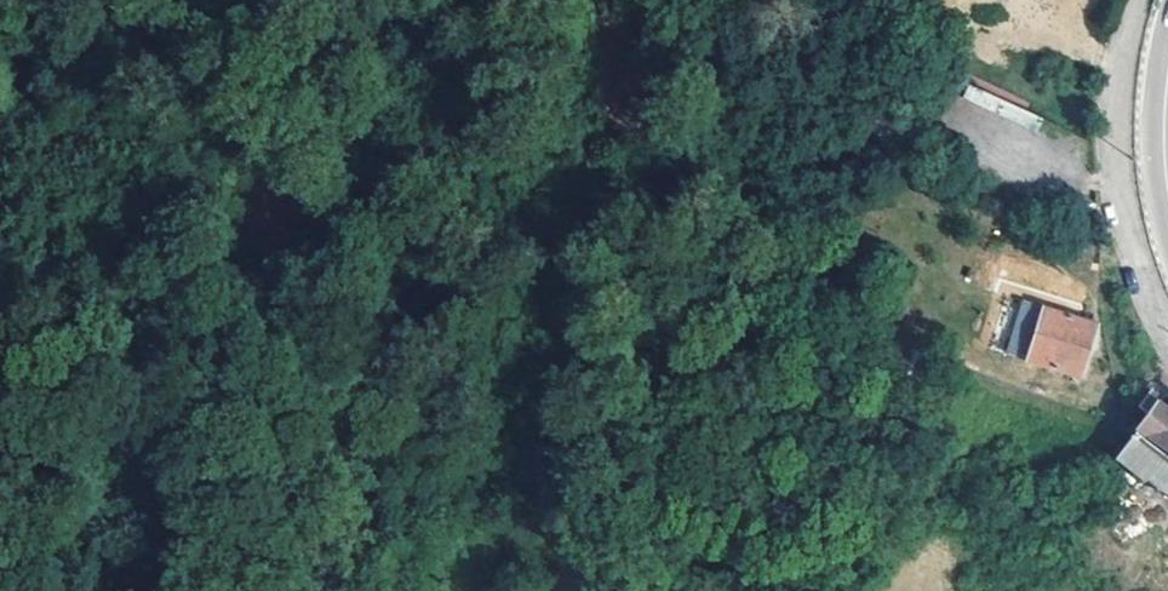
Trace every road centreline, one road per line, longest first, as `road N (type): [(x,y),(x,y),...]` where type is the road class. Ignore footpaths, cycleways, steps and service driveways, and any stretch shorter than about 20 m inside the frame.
road 1 (unclassified): [(1140,0),(1119,84),(1116,142),(1133,241),(1167,328)]
road 2 (track): [(124,590),(236,309)]

